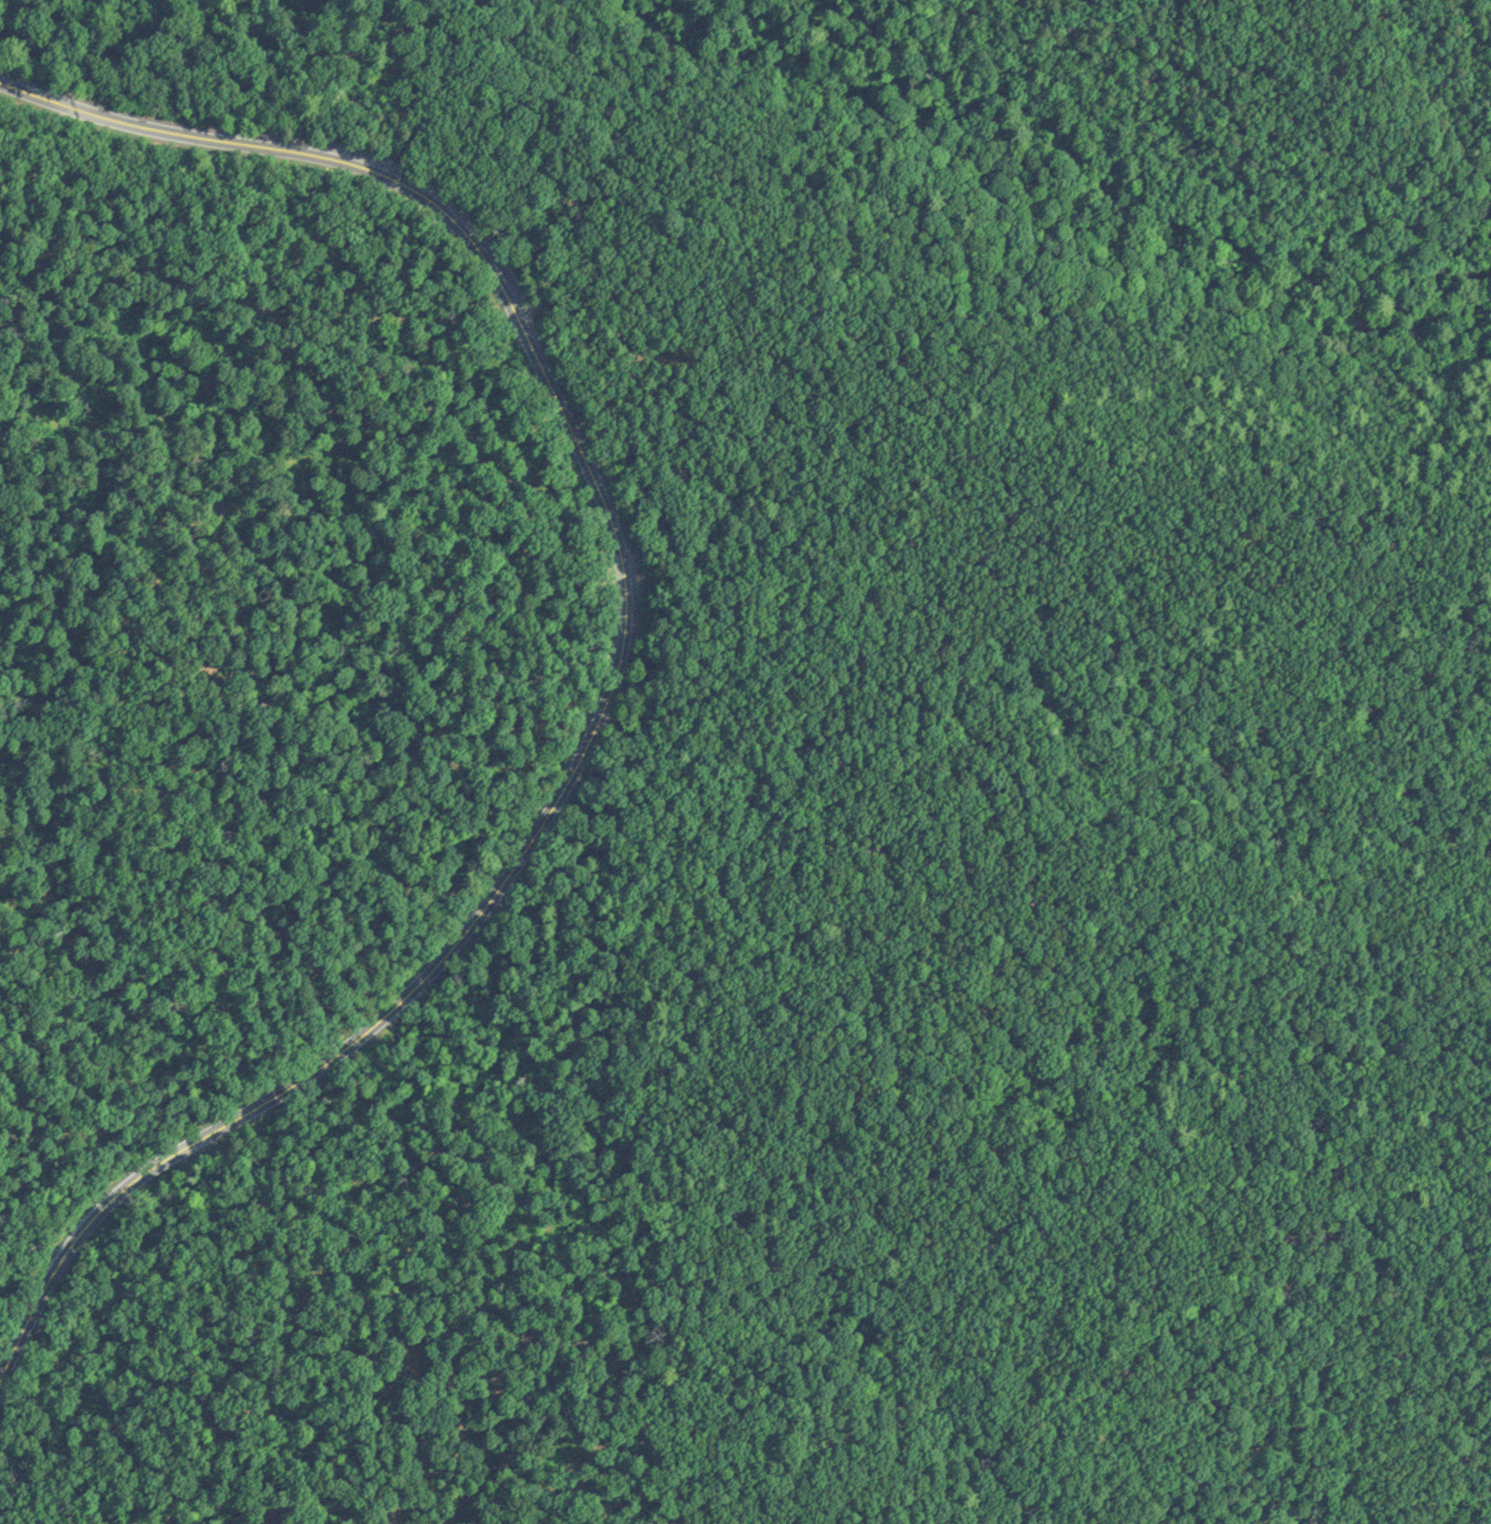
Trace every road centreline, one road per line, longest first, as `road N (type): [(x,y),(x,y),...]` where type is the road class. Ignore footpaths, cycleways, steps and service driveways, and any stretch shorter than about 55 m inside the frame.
road 1 (secondary): [(0,1383),(75,1239),(125,1183),(365,1033),(465,930),(547,822),(597,728),(626,645),(621,546),(580,448),(481,257),(428,198),(348,164),(112,119),(0,83)]

